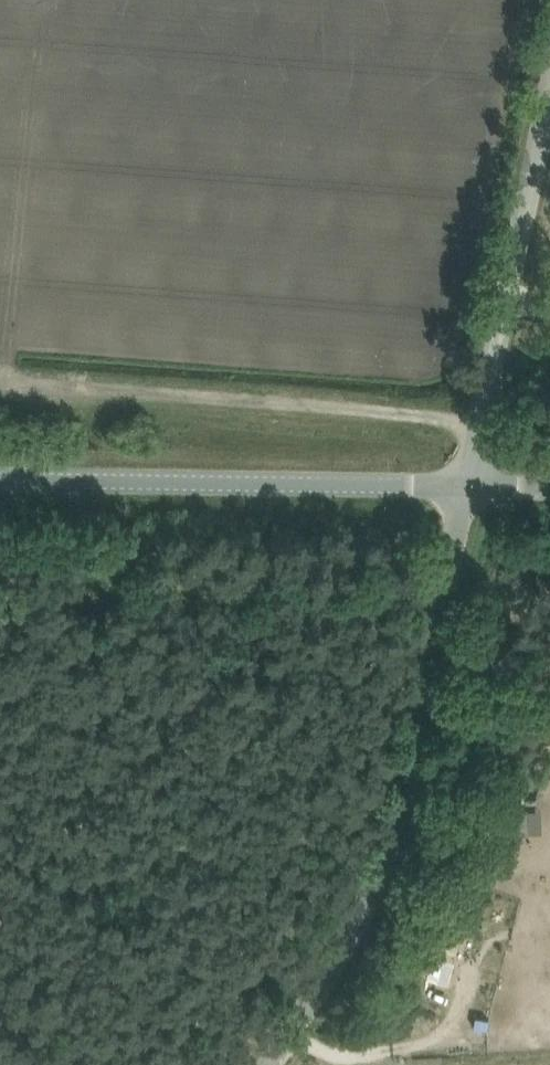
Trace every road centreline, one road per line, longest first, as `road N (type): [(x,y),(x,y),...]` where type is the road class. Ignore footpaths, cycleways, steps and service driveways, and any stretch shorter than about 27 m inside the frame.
road 1 (unclassified): [(269,1064),(334,968),(389,844),(467,486)]
road 2 (unclassified): [(467,486),(0,479)]
road 3 (track): [(0,593),(449,579)]
road 4 (unclassified): [(467,486),(549,98)]

